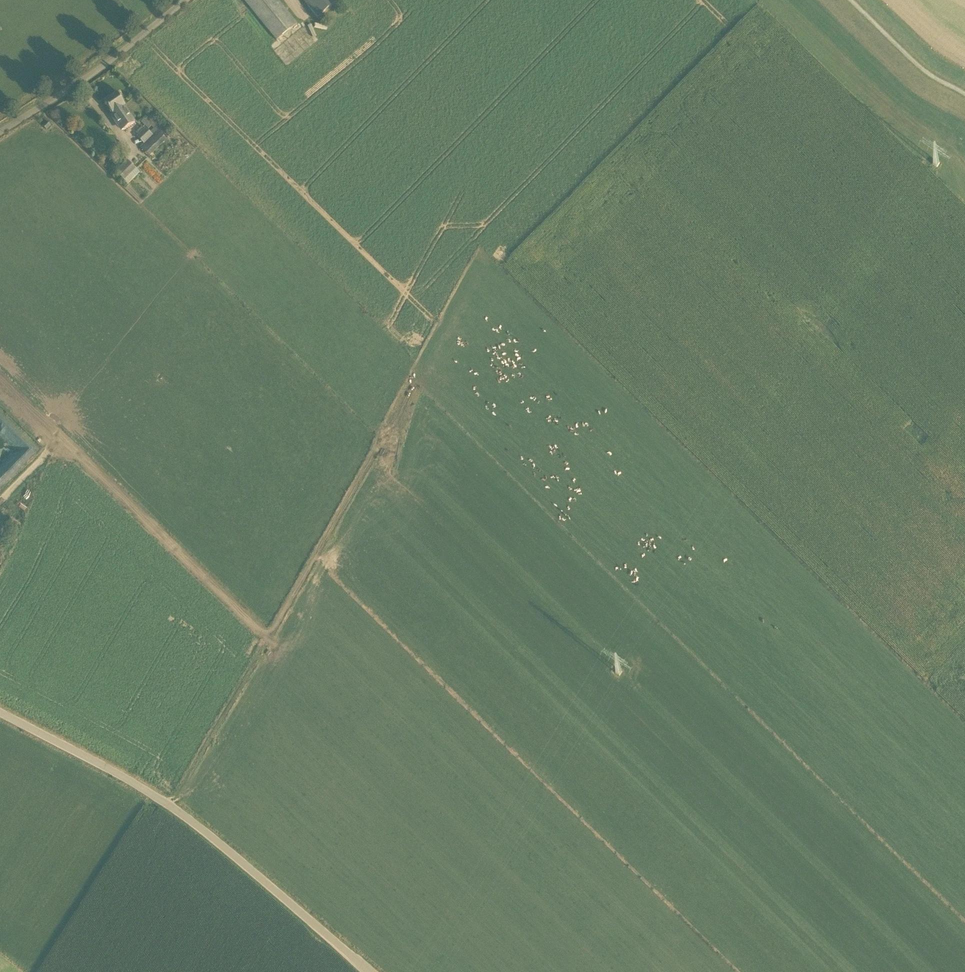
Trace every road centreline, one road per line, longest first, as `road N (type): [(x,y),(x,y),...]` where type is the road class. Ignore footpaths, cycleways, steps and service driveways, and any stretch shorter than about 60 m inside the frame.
road 1 (unclassified): [(0,710),(205,827),(372,971)]
road 2 (unclassified): [(0,133),(187,0)]

